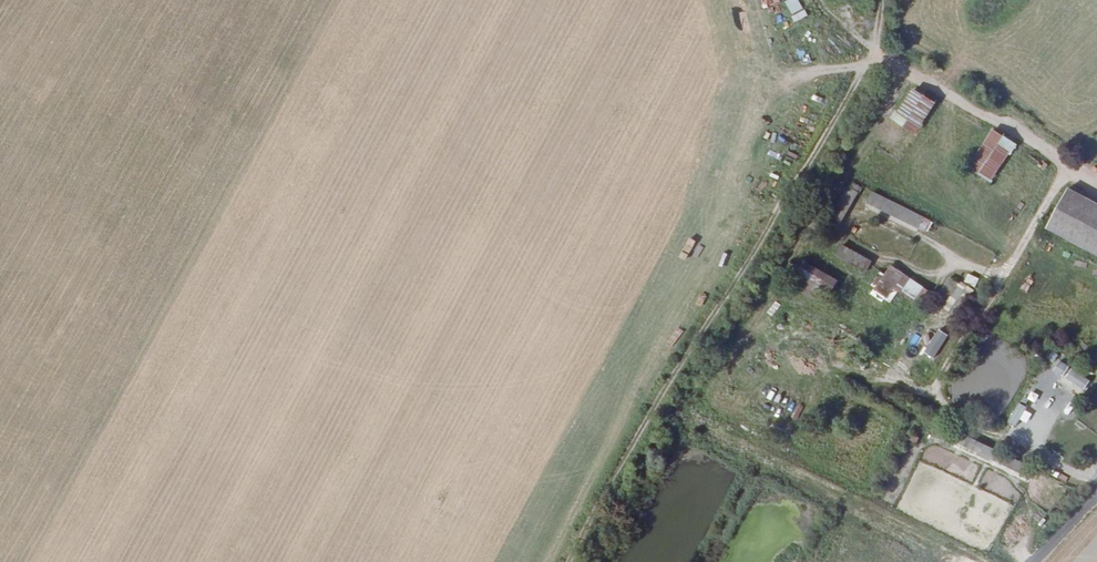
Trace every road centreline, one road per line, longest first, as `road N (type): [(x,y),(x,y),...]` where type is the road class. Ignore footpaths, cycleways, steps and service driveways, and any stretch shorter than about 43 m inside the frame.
road 1 (track): [(565,561),(870,53)]
road 2 (track): [(870,53),(1096,183)]

